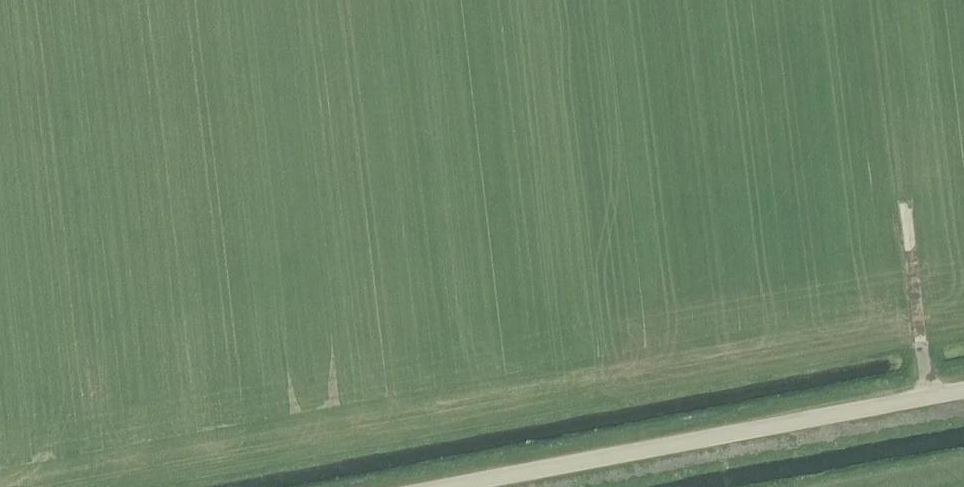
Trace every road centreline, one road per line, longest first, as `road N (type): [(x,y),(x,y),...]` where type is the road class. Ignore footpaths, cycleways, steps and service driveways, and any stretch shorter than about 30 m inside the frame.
road 1 (unclassified): [(455,486),(963,391)]

